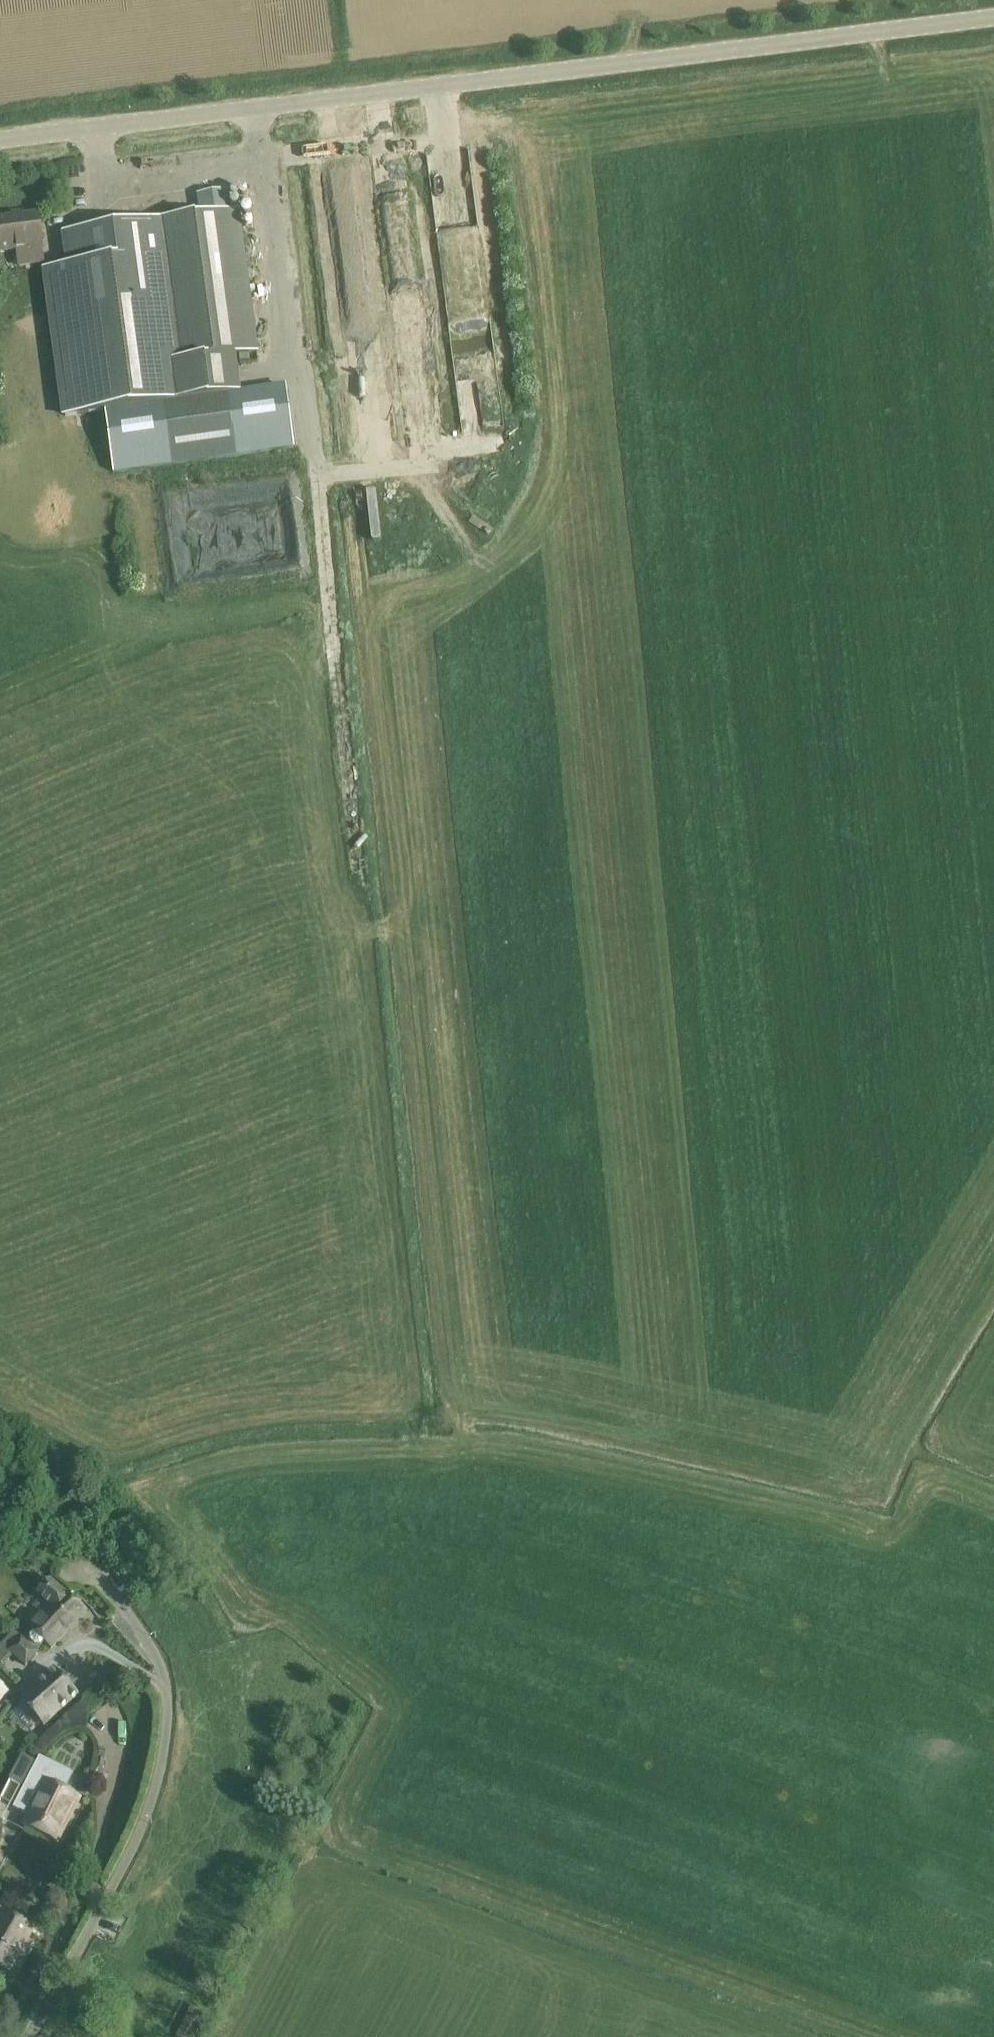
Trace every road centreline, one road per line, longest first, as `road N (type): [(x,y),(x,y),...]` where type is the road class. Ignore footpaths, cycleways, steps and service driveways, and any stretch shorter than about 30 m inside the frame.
road 1 (tertiary): [(0,138),(993,15)]
road 2 (residential): [(29,2036),(130,1852),(158,1773),(166,1698),(147,1638),(114,1601),(85,1574),(0,1527)]

